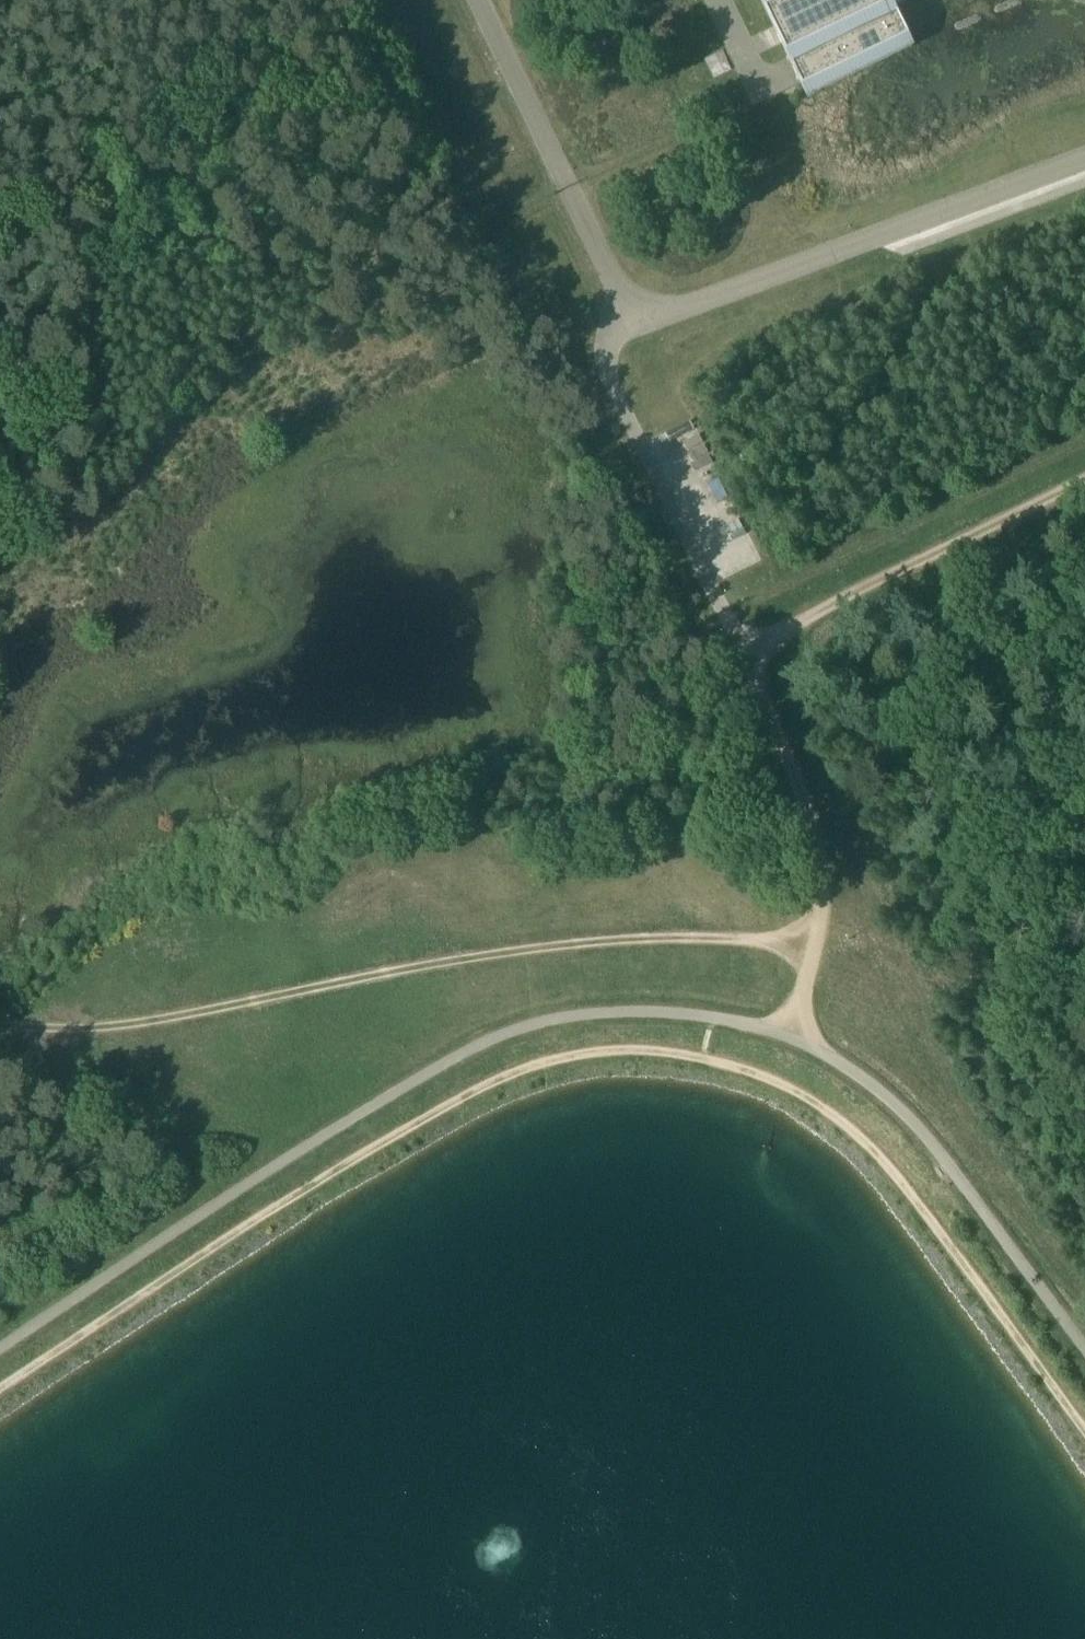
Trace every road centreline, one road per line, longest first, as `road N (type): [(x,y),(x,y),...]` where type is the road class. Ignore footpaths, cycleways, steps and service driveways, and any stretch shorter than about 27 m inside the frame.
road 1 (track): [(0,1042),(570,944),(669,938),(812,946)]
road 2 (track): [(702,1060),(640,1053),(503,1082),(198,1262),(0,1394)]
road 3 (track): [(1084,1428),(917,1205),(847,1128),(785,1088),(702,1060)]
road 4 (unclassified): [(790,1038),(812,946),(817,840),(794,762),(742,647)]
road 5 (track): [(742,647),(1084,483)]
road 6 (track): [(284,1159),(178,1133),(46,1036)]

